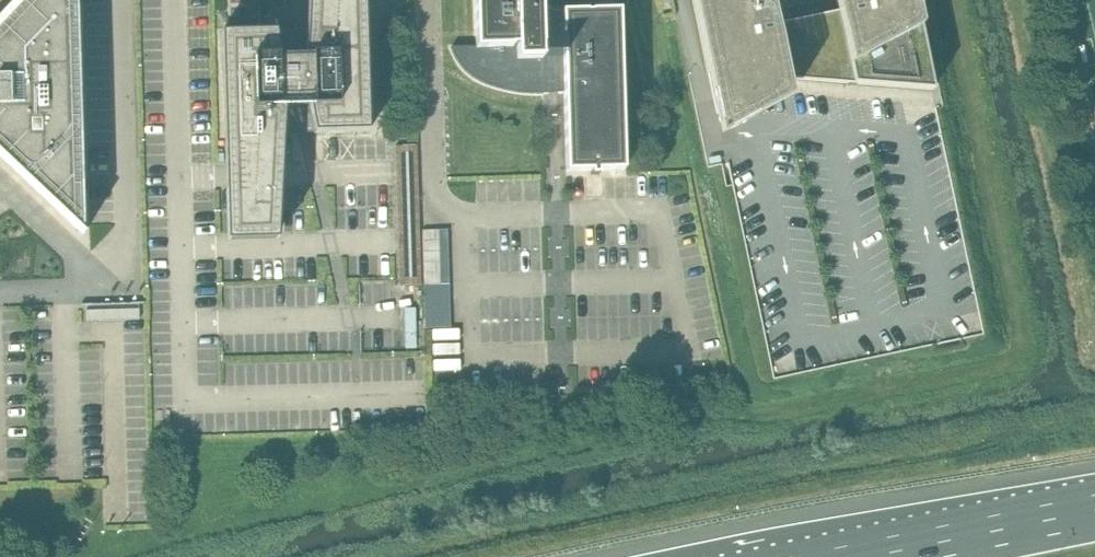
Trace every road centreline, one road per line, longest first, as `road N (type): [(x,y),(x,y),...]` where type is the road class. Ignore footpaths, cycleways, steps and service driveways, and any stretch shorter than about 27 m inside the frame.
road 1 (motorway): [(1094,509),(856,556)]

